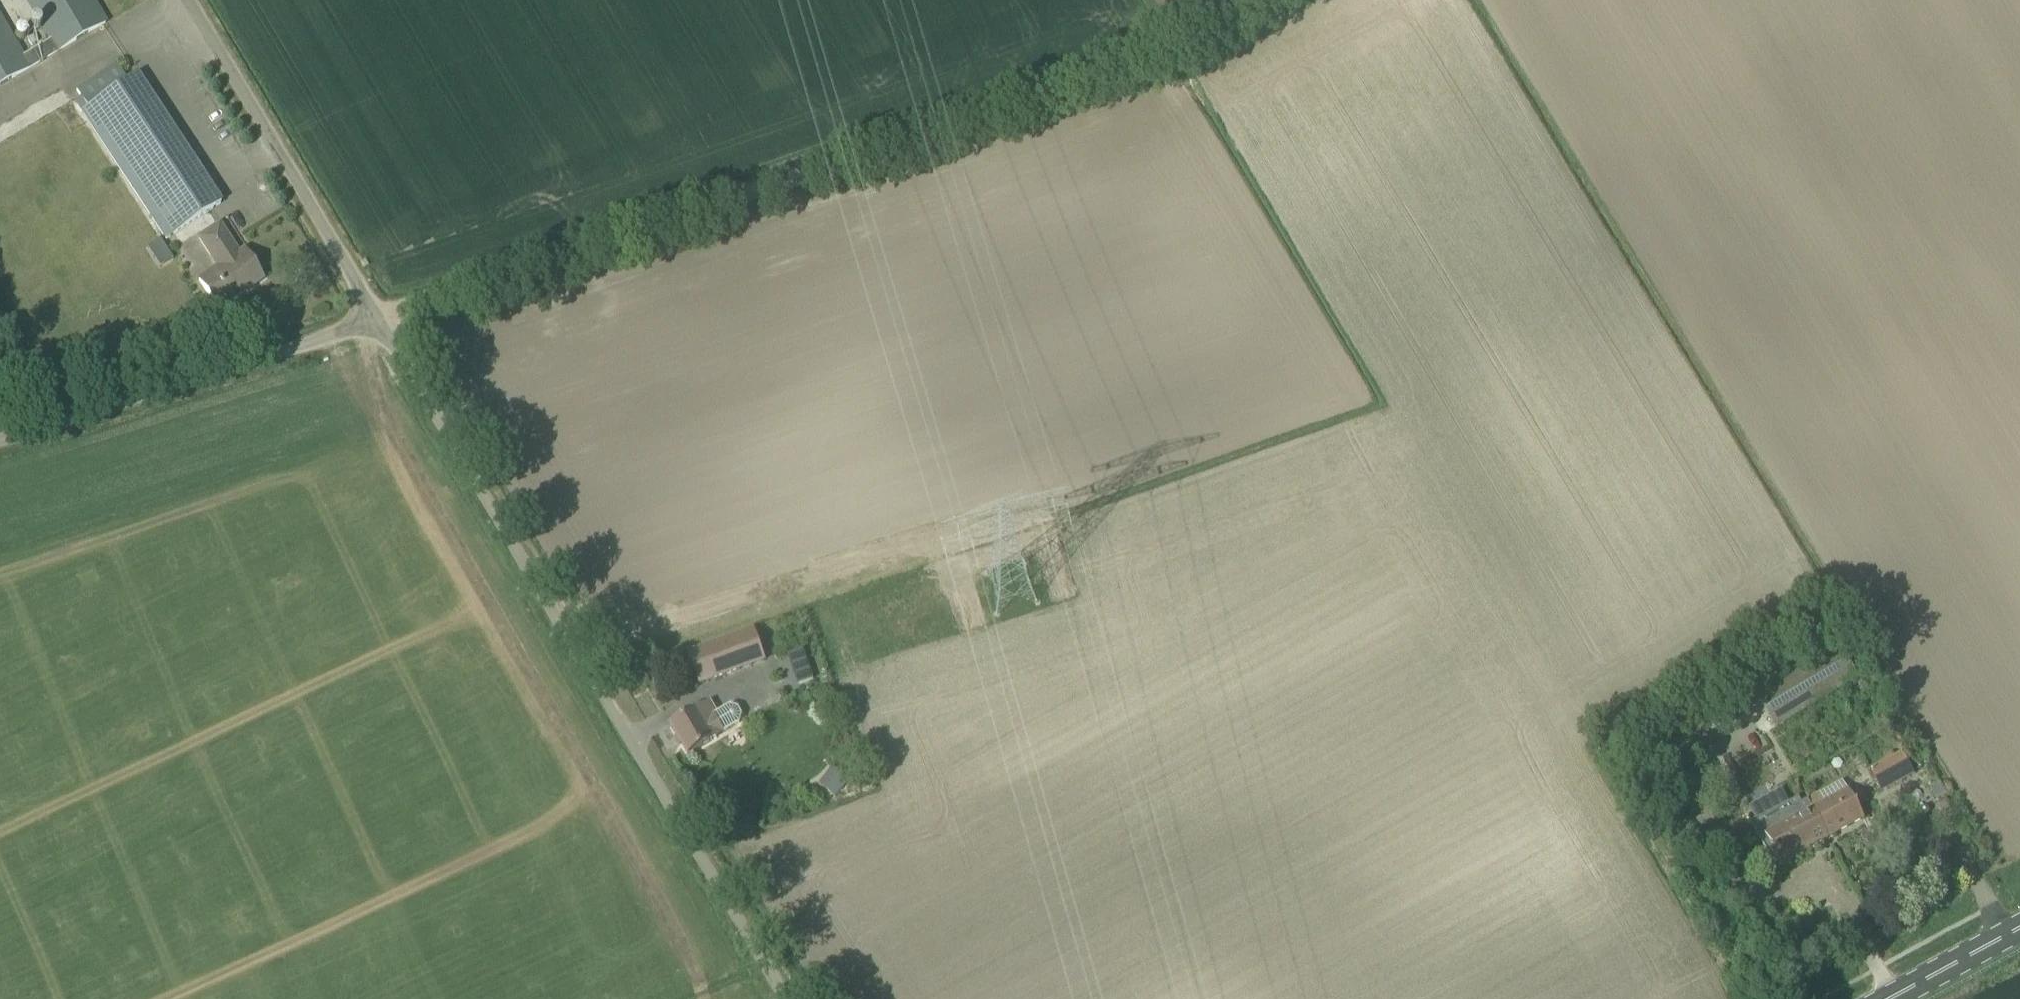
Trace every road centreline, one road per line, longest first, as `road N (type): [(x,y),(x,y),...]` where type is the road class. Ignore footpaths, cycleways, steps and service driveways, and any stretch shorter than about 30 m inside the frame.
road 1 (track): [(1235,0),(1171,35),(378,319)]
road 2 (unclassified): [(786,998),(378,319)]
road 3 (unclassified): [(0,440),(378,319)]
road 4 (unclassified): [(378,319),(187,0)]
road 5 (primary): [(1897,998),(2019,931)]

